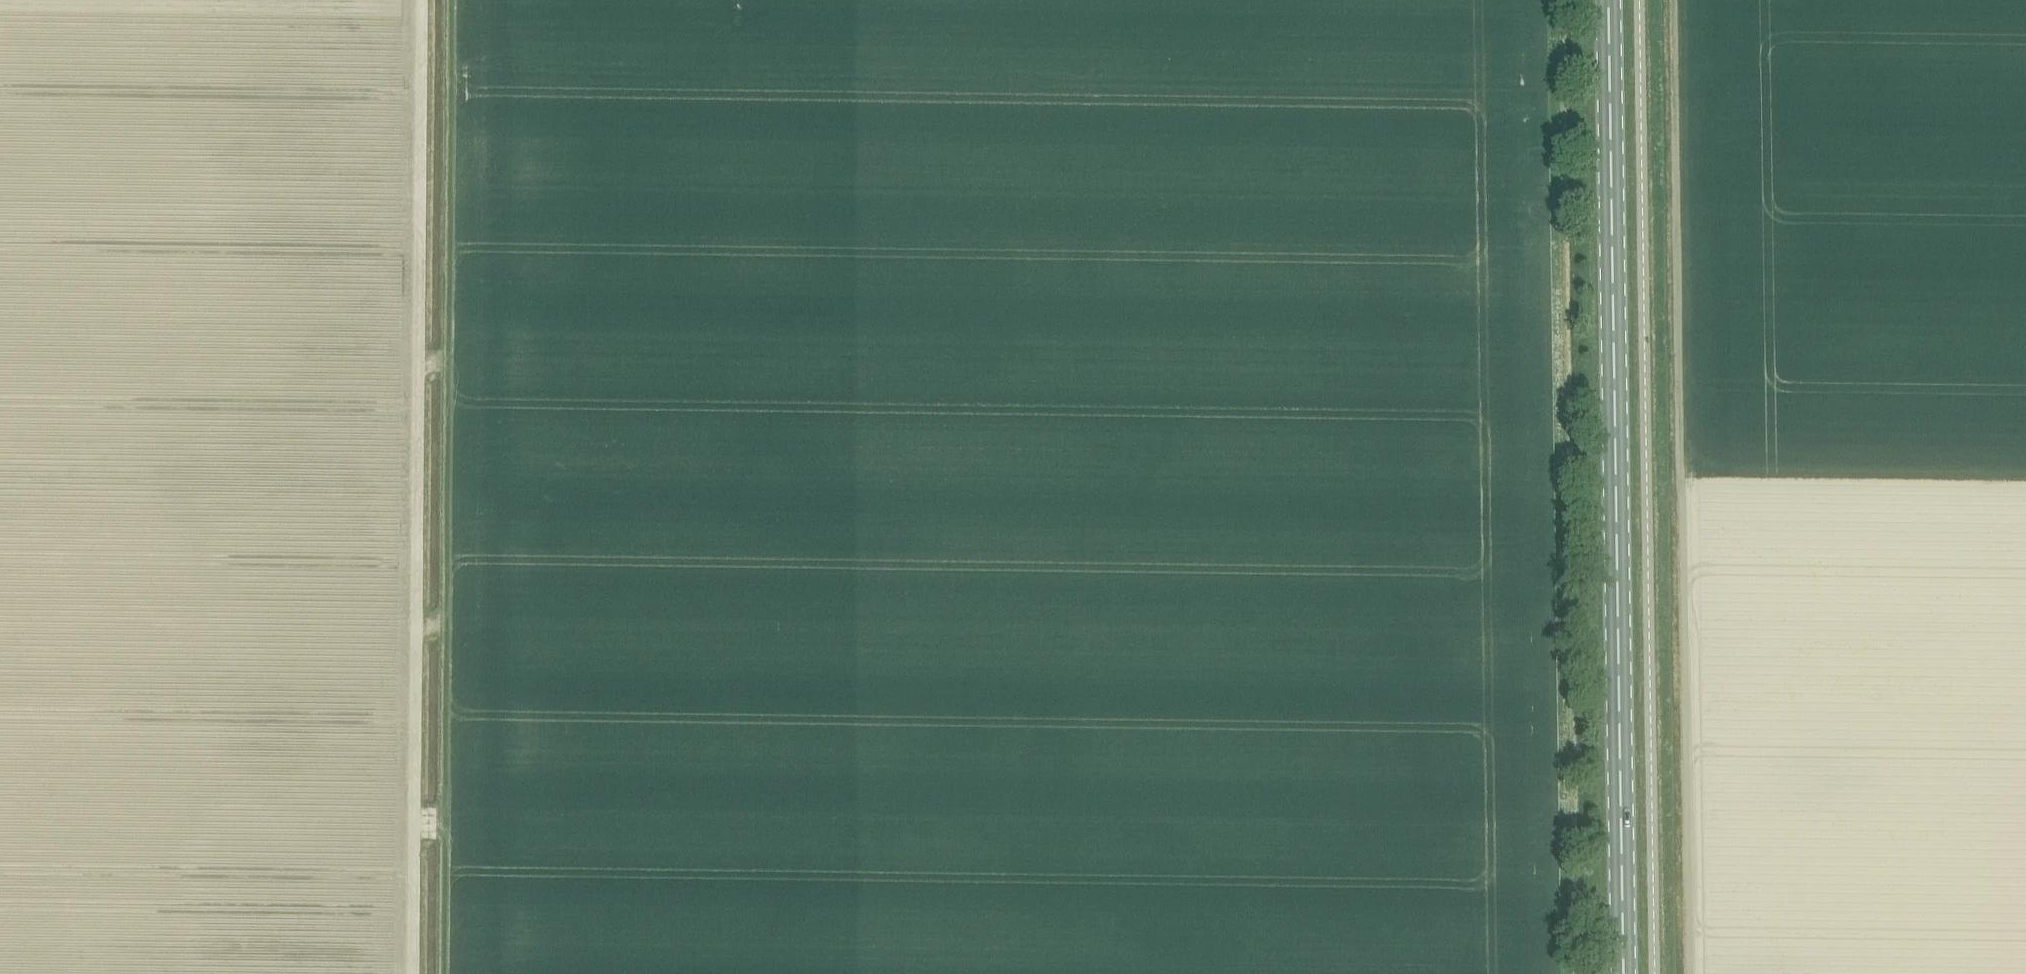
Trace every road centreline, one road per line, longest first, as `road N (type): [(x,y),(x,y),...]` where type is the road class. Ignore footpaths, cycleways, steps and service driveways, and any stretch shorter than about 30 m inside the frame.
road 1 (secondary): [(1623,973),(1608,0)]

